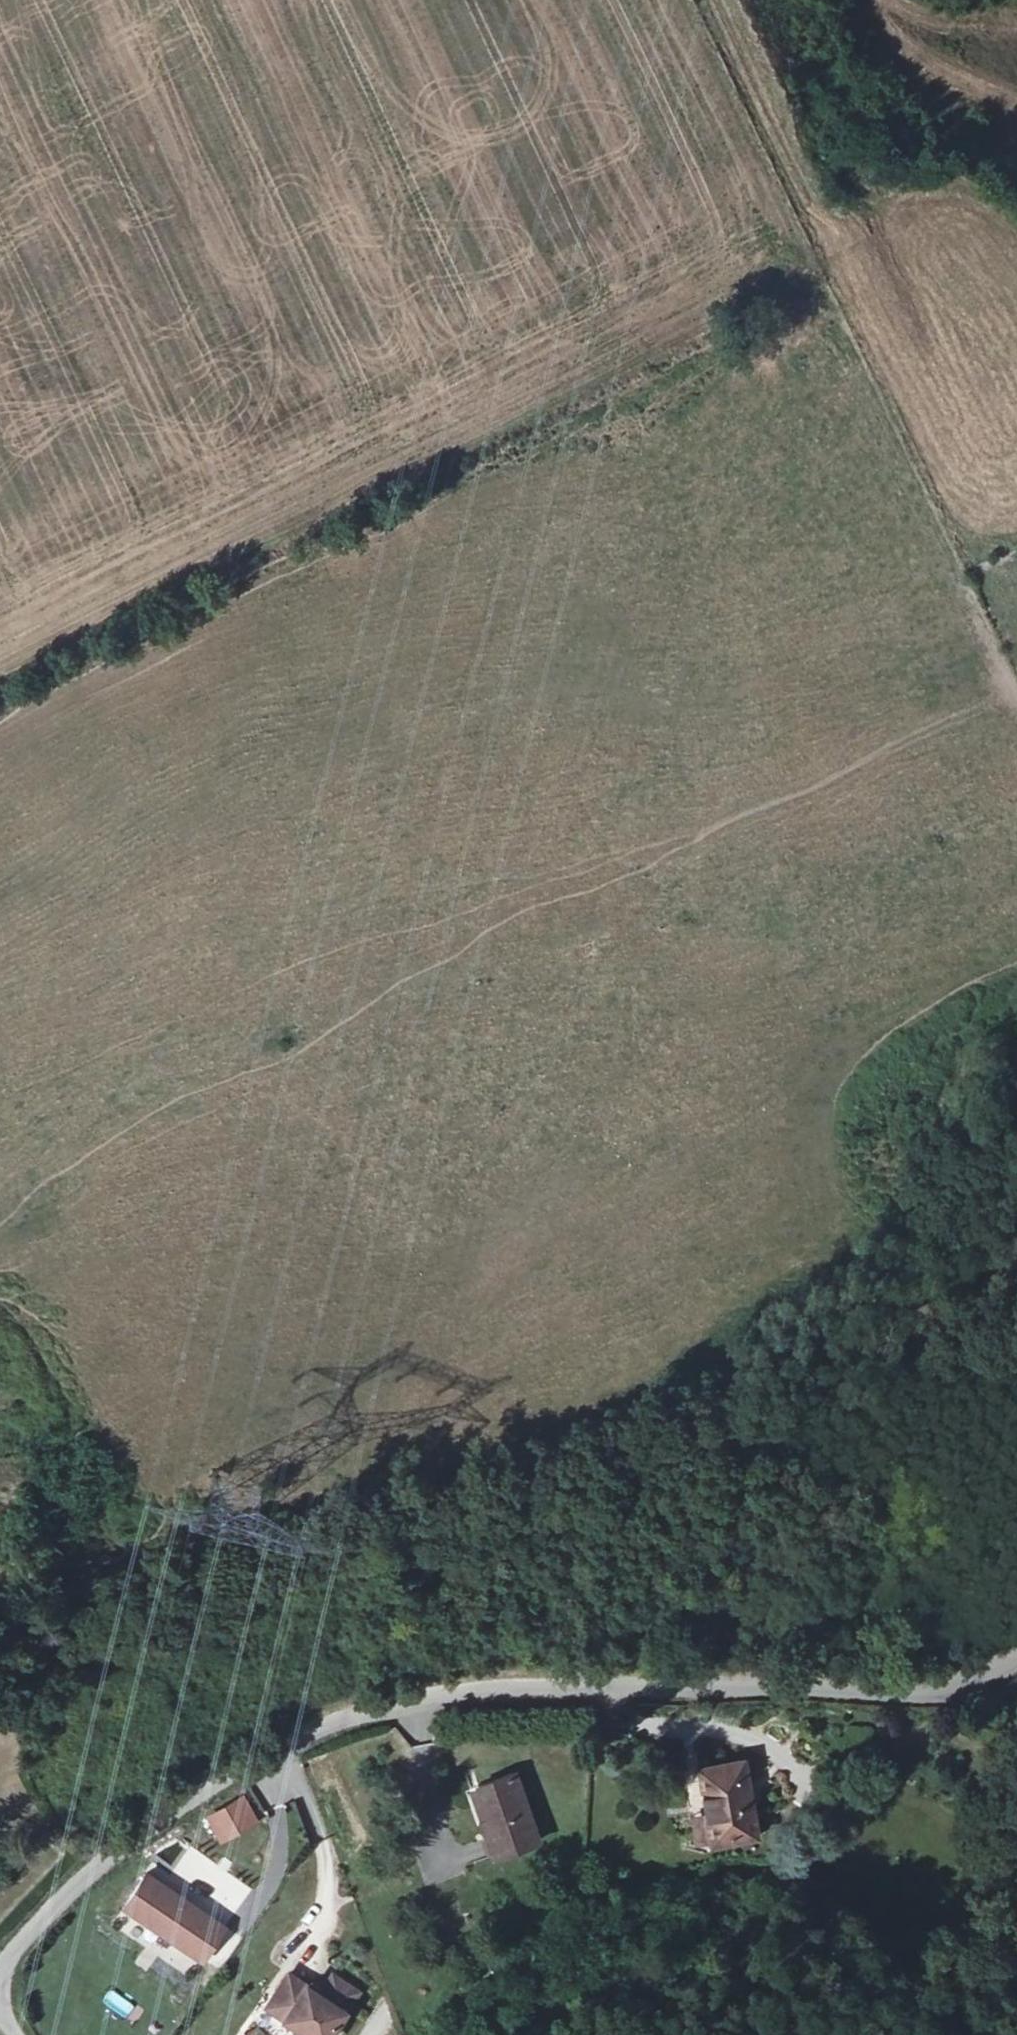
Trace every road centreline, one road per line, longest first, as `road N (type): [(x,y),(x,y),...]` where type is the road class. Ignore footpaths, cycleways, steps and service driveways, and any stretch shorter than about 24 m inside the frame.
road 1 (unclassified): [(0,1967),(91,1869),(236,1767),(298,1733),(365,1711),(465,1690),(887,1687),(966,1679),(1016,1654)]

